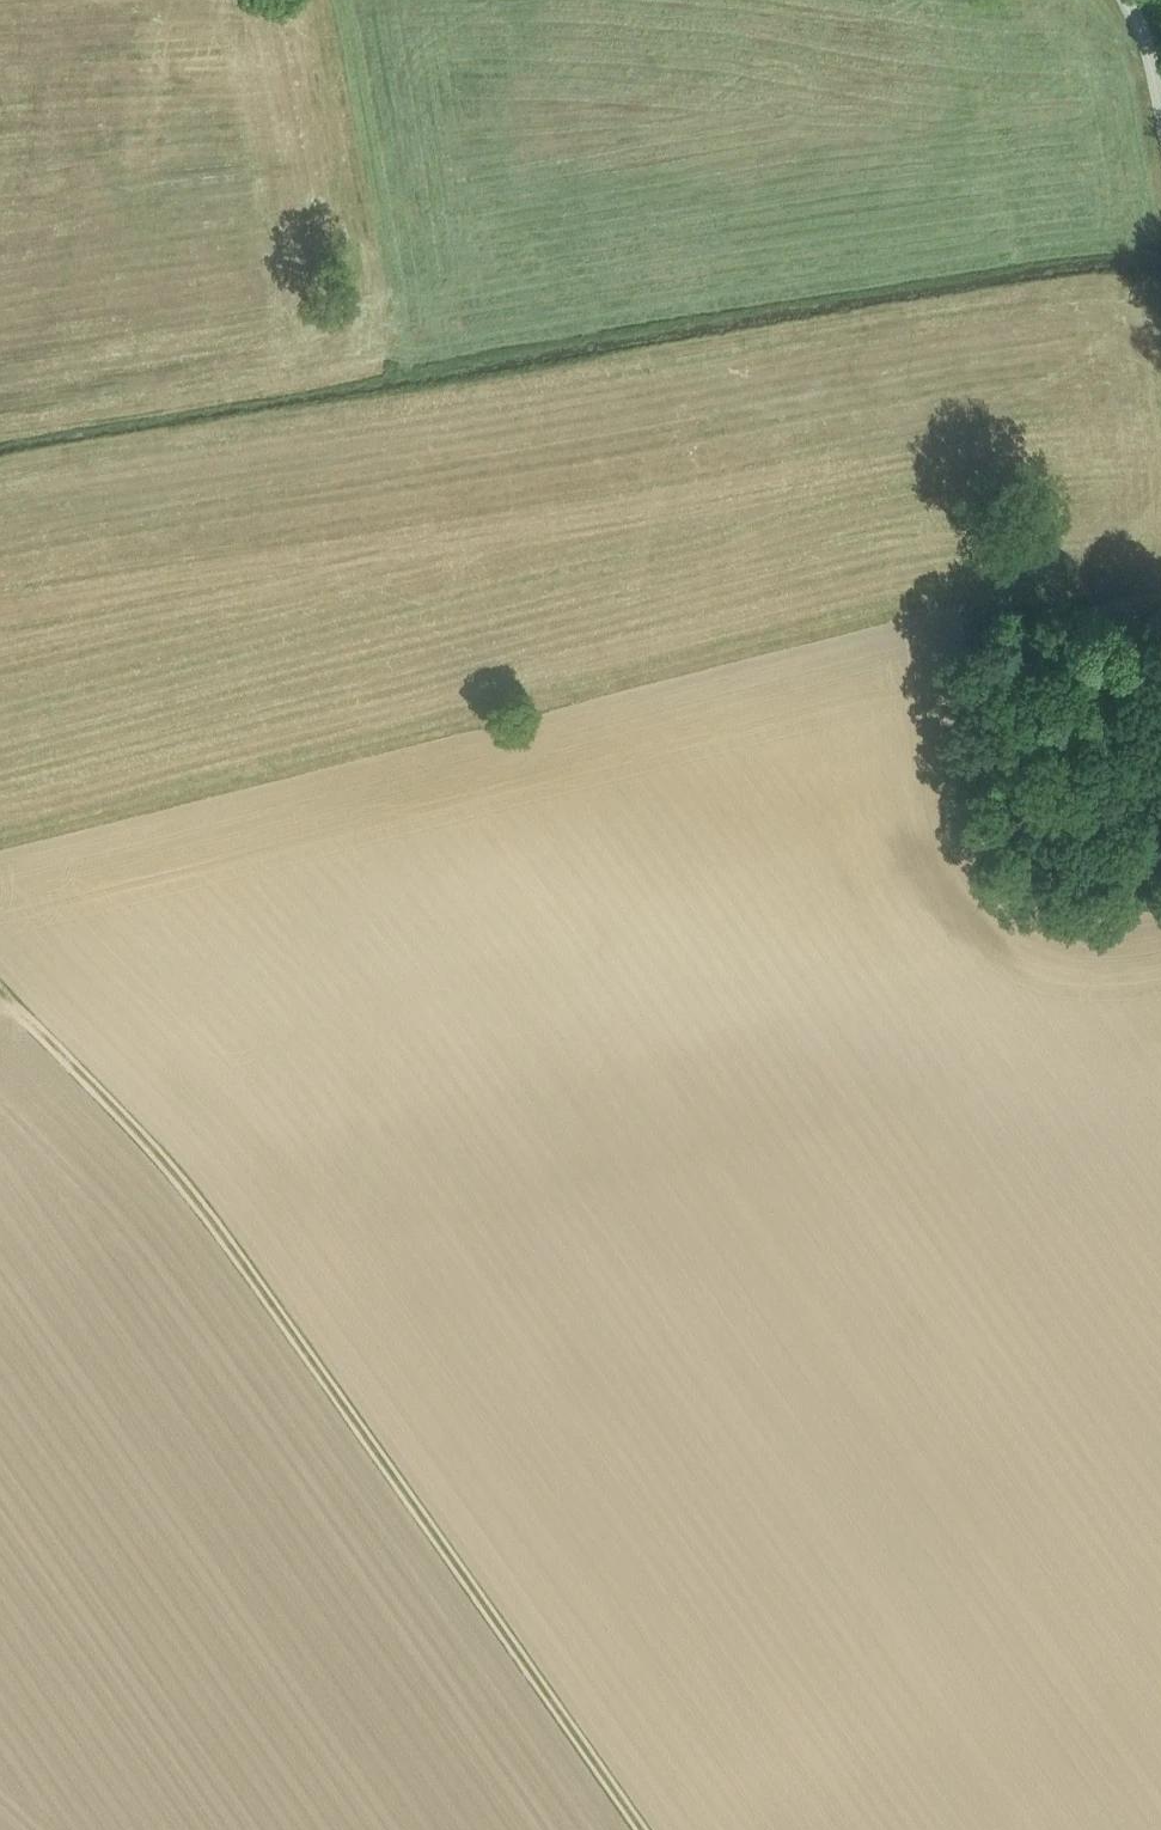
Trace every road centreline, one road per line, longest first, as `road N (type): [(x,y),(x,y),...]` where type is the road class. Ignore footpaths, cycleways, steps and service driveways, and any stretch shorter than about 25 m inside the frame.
road 1 (track): [(642,1829),(176,1166),(30,1019),(0,1013)]
road 2 (unclassified): [(1126,0),(1141,28),(1160,115)]

